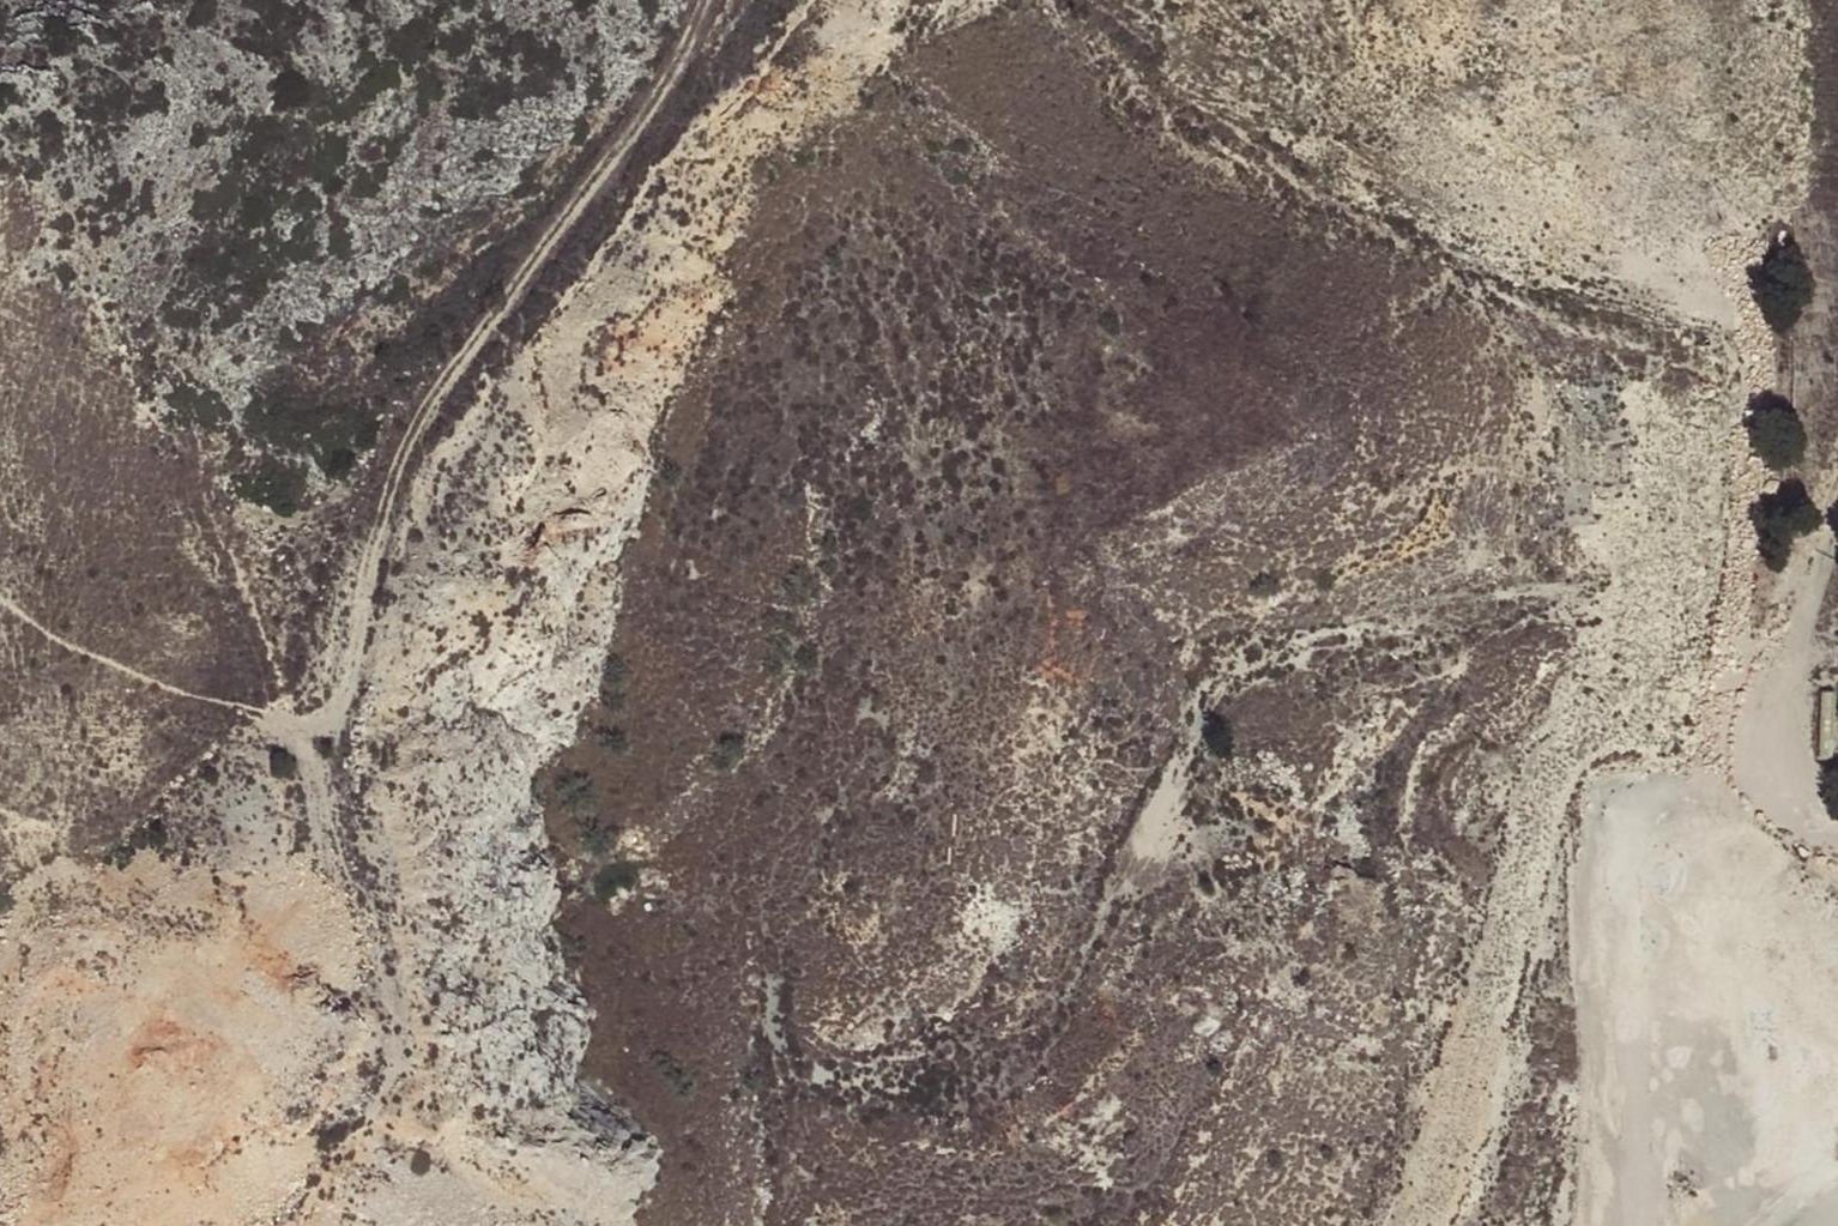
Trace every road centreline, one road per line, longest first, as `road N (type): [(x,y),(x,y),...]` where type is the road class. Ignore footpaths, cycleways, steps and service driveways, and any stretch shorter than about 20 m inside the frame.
road 1 (track): [(713,0),(686,69),(448,384),(405,508),(382,633),(349,697),(319,708),(289,696),(227,567)]
road 2 (track): [(1777,765),(1776,682),(1837,504)]

